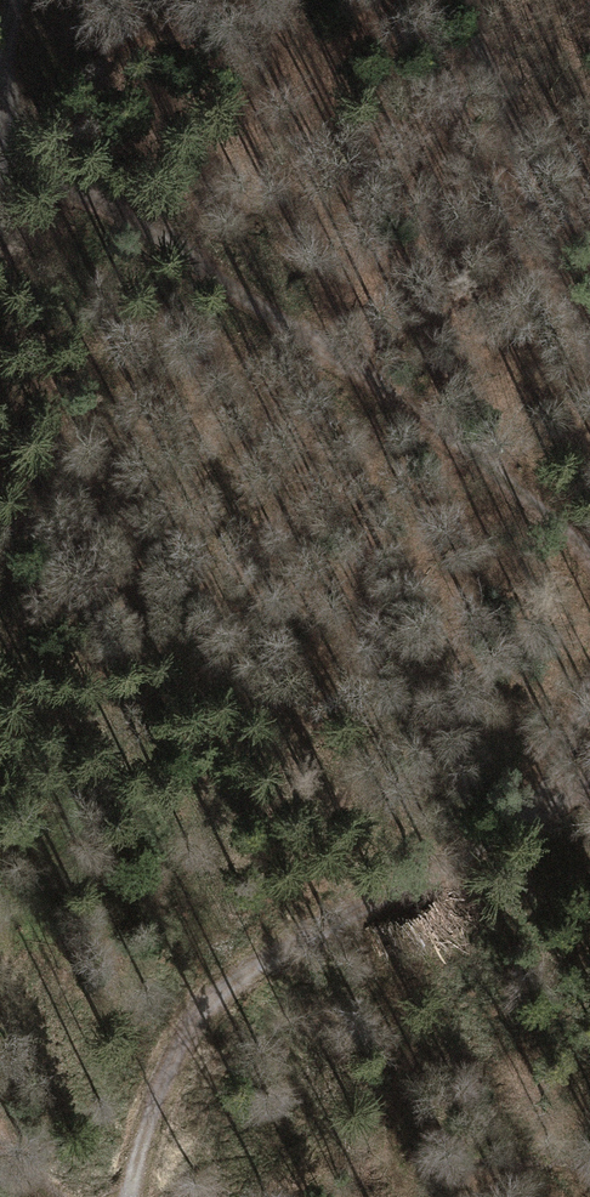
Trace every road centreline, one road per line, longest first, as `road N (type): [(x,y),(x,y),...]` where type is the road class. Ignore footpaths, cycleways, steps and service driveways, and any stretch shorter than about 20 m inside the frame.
road 1 (track): [(589,551),(461,447),(185,252),(3,172)]
road 2 (track): [(126,1196),(172,1052),(243,973),(589,782)]
road 3 (track): [(508,833),(435,930),(397,1020),(380,1104),(391,1196)]
road 4 (track): [(589,363),(459,0)]
road 5 (track): [(0,180),(6,38),(18,0)]
road 6 (track): [(508,833),(589,679)]

